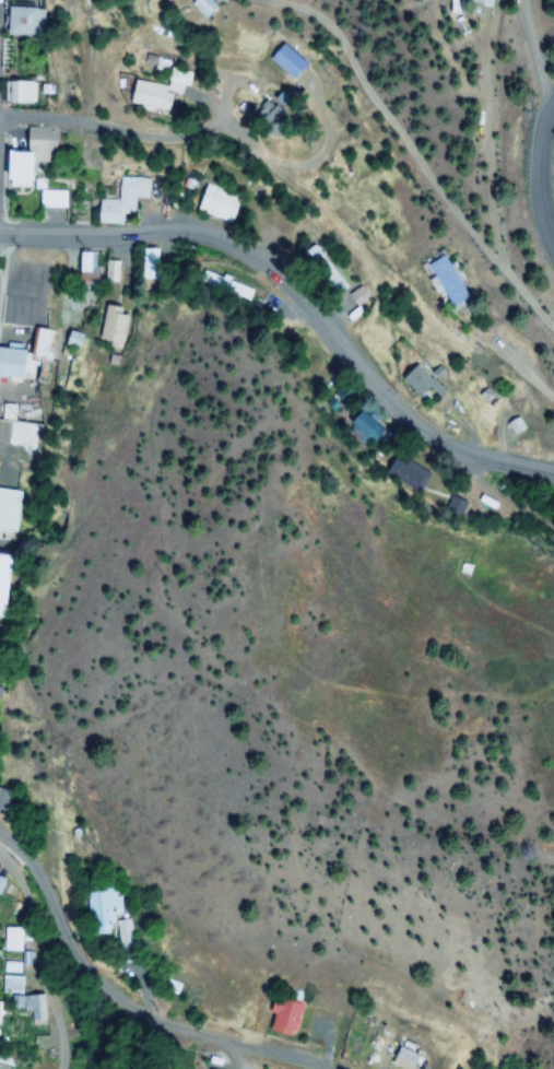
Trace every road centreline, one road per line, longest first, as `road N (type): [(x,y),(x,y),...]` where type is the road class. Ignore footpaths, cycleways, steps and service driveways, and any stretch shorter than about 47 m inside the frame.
road 1 (tertiary): [(491,465),(432,438),(266,263),(160,239),(0,236)]
road 2 (residential): [(177,1045),(141,1007),(78,906),(0,834)]
road 3 (residential): [(261,175),(189,137),(0,114)]
road 4 (residential): [(553,266),(535,224),(532,175),(533,131),(553,97)]
road 5 (residential): [(177,1045),(304,1068)]

